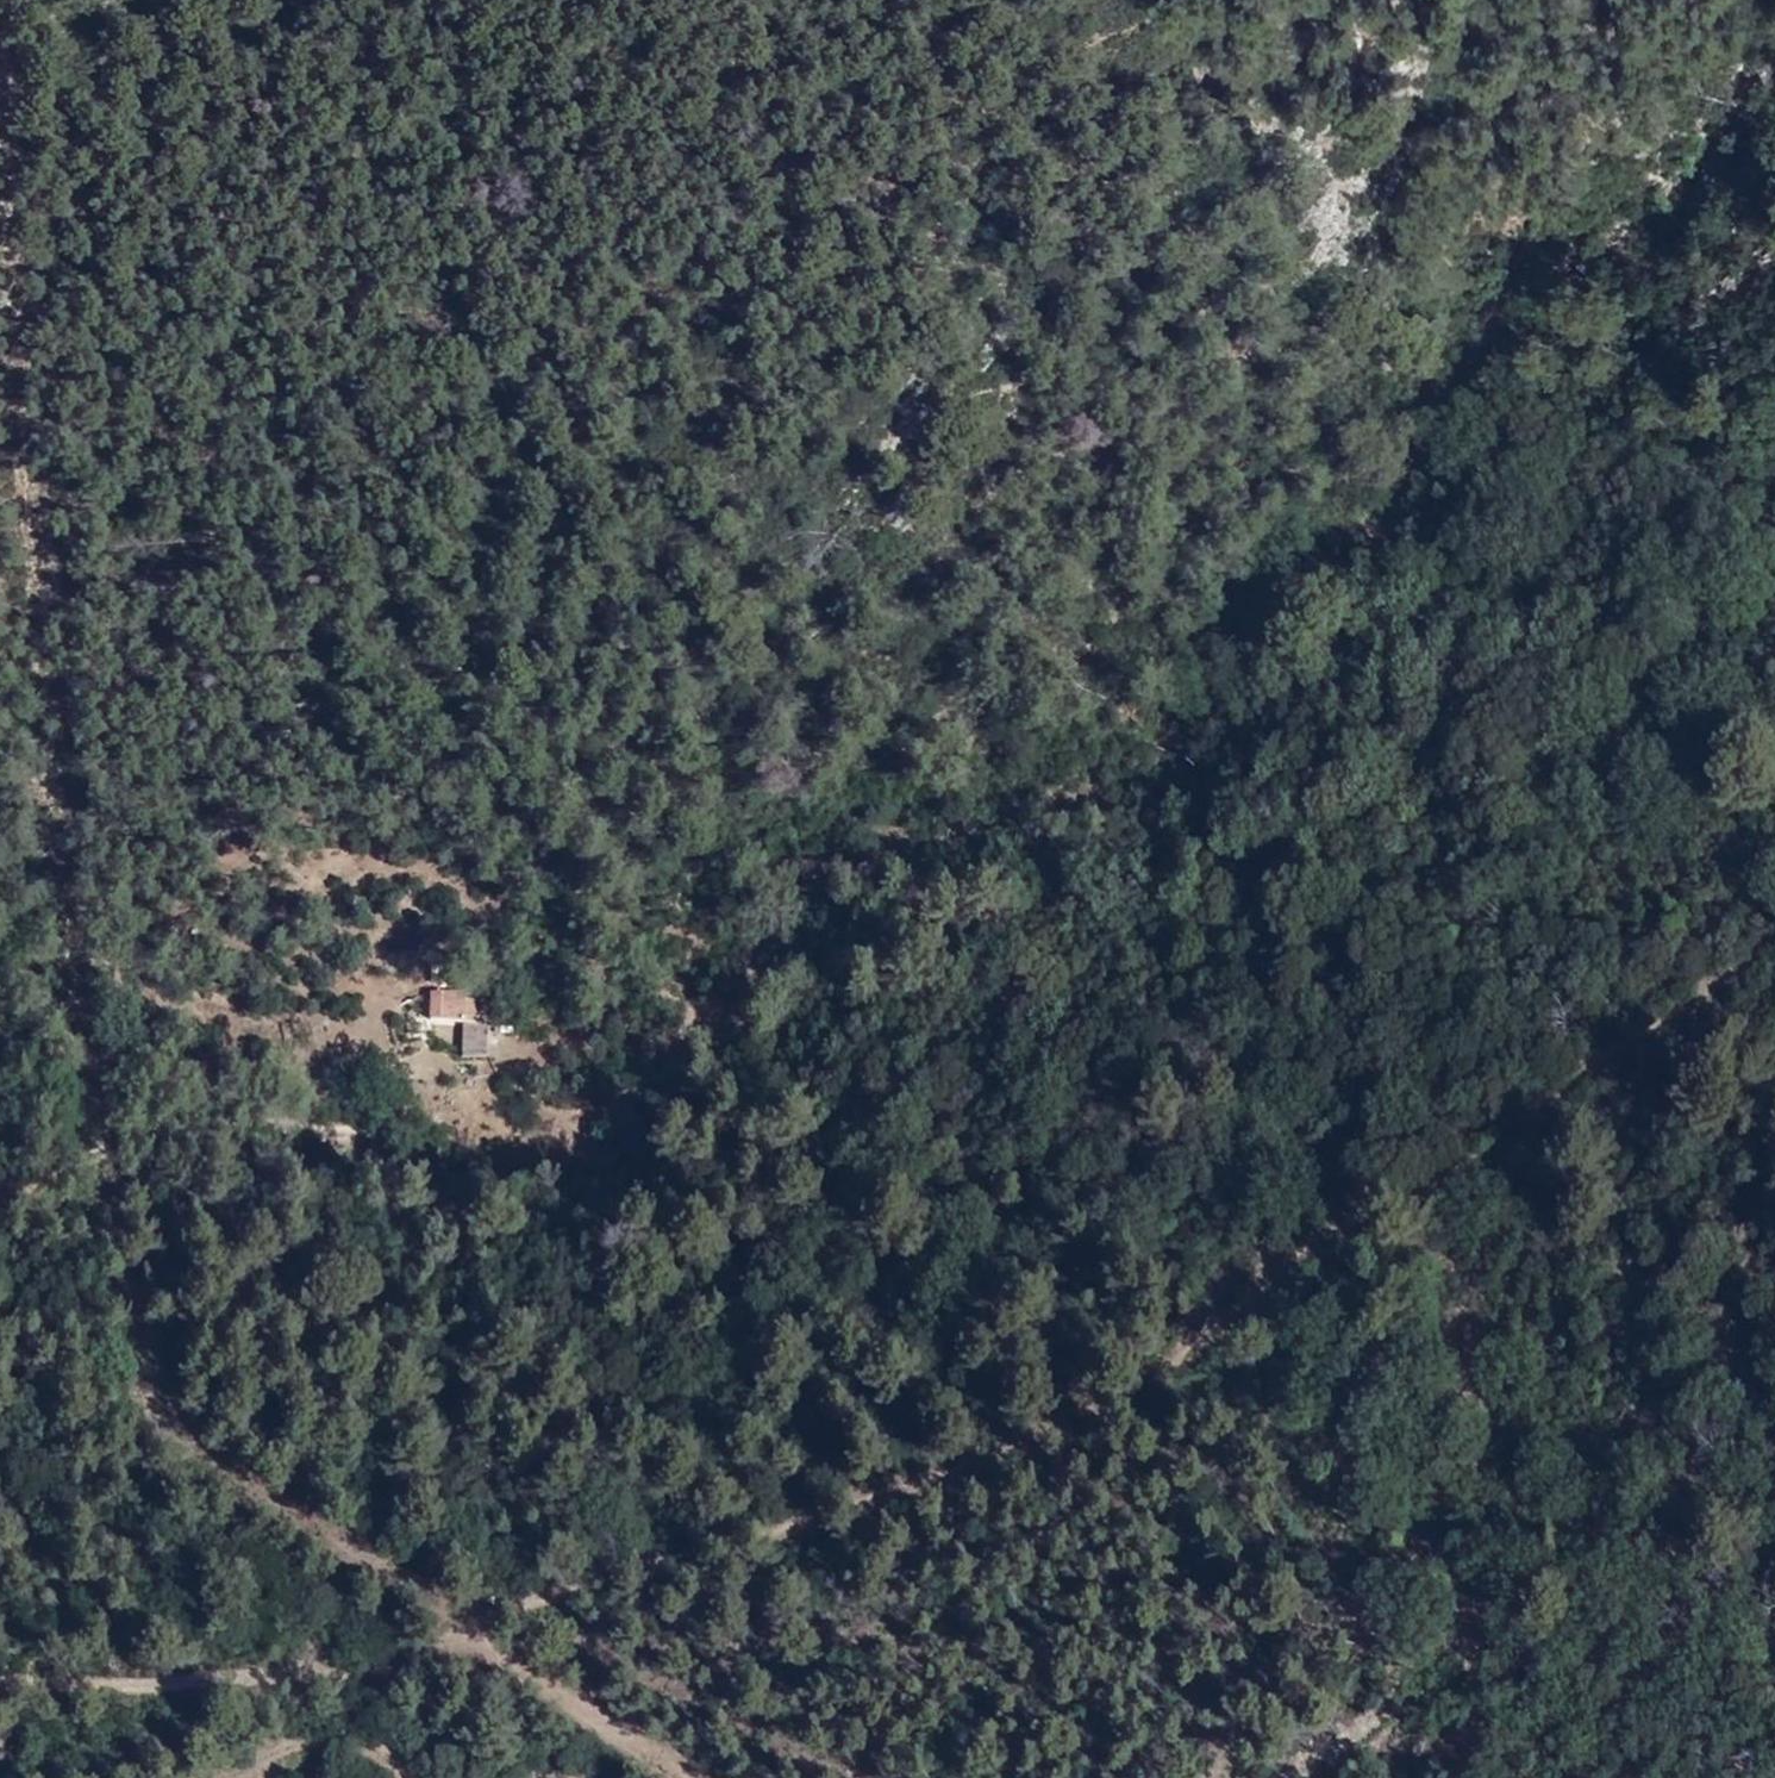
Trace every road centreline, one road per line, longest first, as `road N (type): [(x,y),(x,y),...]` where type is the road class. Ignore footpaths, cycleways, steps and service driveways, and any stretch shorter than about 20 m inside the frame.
road 1 (track): [(0,67),(78,979),(104,1162),(184,1441),(478,1617)]
road 2 (track): [(414,1777),(380,1750),(270,1759),(231,1777)]

